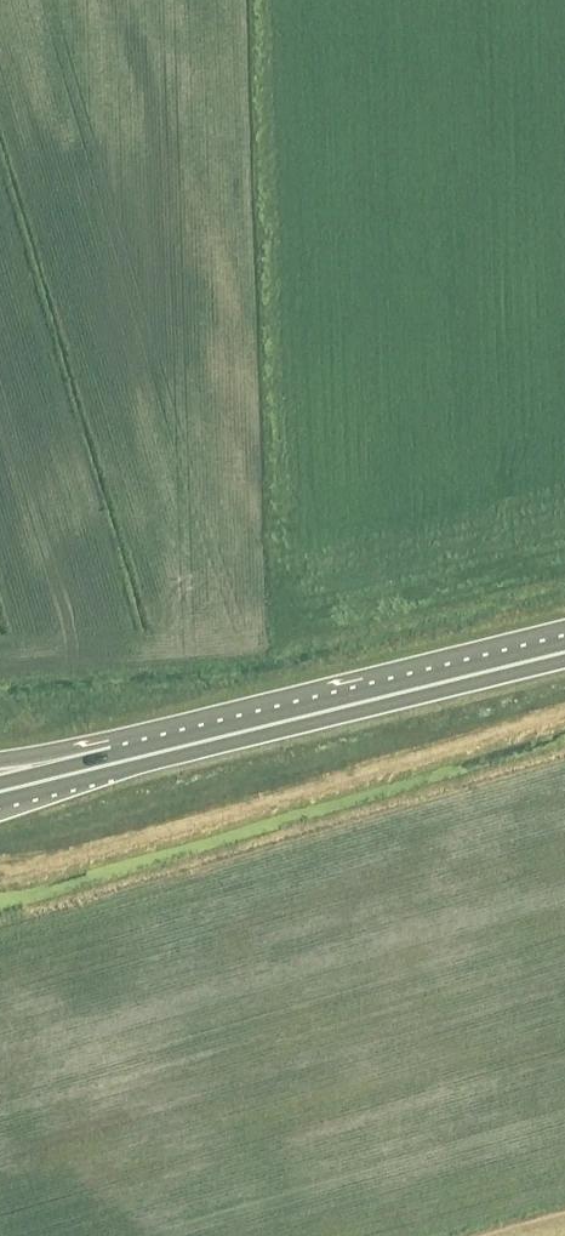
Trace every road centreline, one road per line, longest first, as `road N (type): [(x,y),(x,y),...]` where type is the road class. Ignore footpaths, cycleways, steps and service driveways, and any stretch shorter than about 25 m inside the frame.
road 1 (trunk): [(120,762),(564,653)]
road 2 (trunk): [(0,793),(120,762)]
road 3 (trunk): [(120,762),(0,764)]

